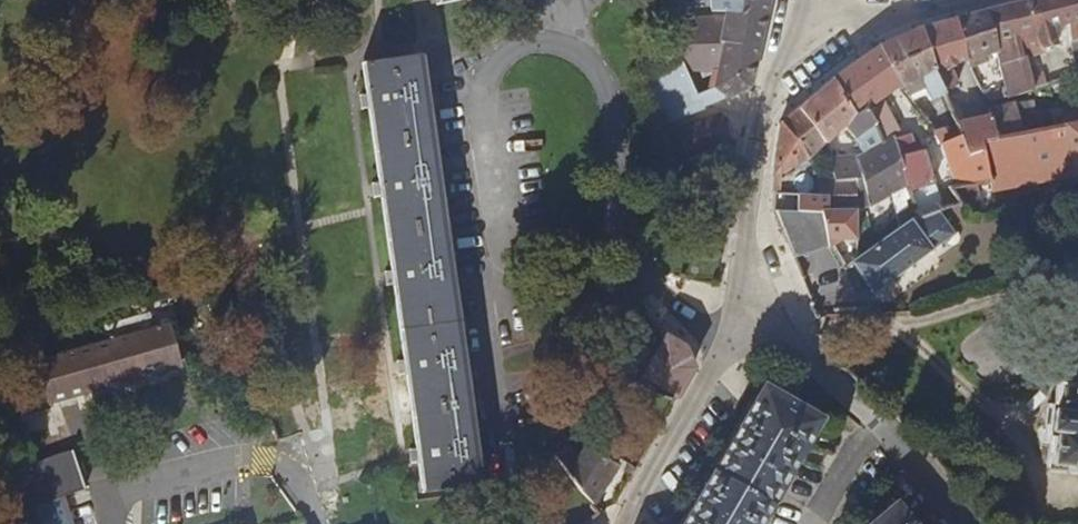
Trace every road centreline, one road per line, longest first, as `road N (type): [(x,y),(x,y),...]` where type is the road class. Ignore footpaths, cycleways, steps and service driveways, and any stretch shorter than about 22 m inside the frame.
road 1 (residential): [(725,356),(630,253),(617,217),(612,115),(591,66),(563,44),(514,50),(484,82),(481,131),(496,249),(486,292),(503,421)]
road 2 (residential): [(811,8),(761,110),(744,184),(745,322)]
road 3 (residential): [(745,322),(863,416),(963,523)]
road 4 (residential): [(725,356),(644,496),(615,523)]
road 5 (residential): [(811,8),(857,16),(944,0)]

